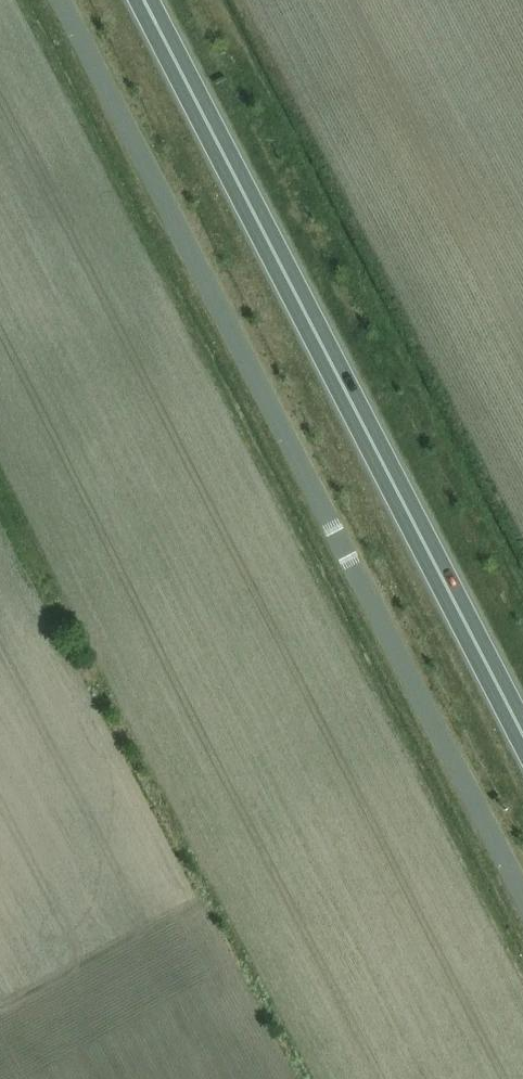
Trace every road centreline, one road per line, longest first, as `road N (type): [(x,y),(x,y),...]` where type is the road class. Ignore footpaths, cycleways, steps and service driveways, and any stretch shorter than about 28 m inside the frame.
road 1 (unclassified): [(522,897),(60,0)]
road 2 (trunk): [(522,736),(144,0)]

